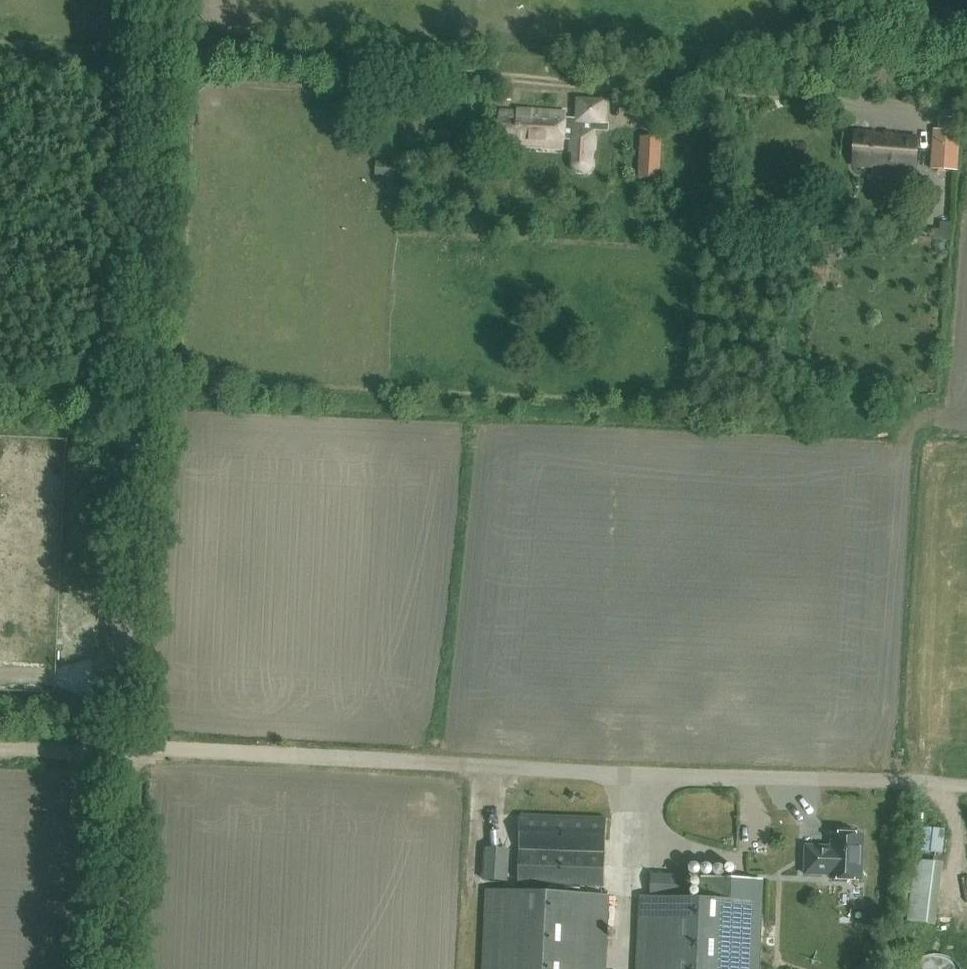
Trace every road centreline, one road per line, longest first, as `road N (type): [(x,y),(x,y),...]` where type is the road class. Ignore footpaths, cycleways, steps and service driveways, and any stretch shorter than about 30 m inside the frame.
road 1 (unclassified): [(118,749),(912,786)]
road 2 (unclassified): [(118,749),(153,0)]
road 3 (track): [(845,102),(151,55)]
road 4 (unclassified): [(108,968),(118,749)]

